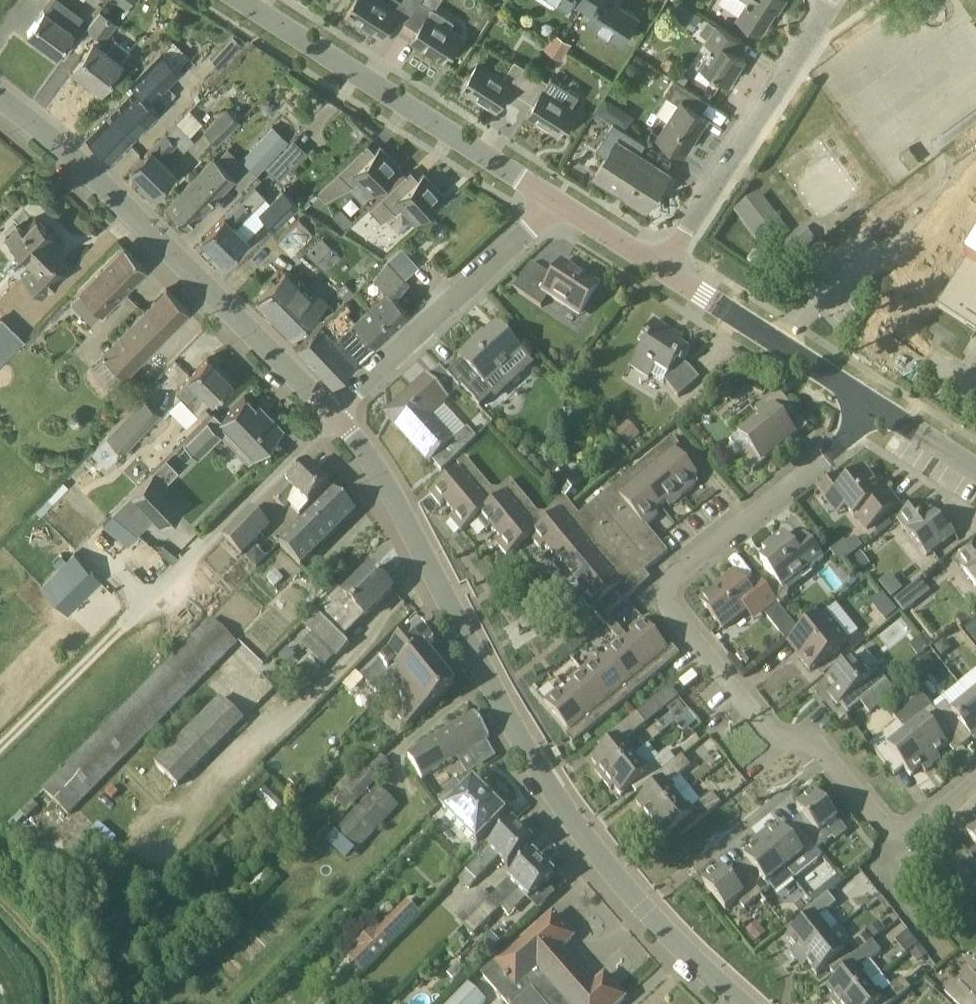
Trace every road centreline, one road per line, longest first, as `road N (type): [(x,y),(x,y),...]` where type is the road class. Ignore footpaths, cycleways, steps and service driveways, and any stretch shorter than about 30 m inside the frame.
road 1 (secondary): [(638,908),(548,792),(391,489),(334,414)]
road 2 (residential): [(877,409),(667,591),(679,620),(759,725),(787,742),(810,743),(824,757)]
road 3 (track): [(0,746),(334,414)]
road 4 (secondary): [(334,414),(93,181),(0,104)]
road 5 (unclassified): [(556,208),(234,0)]
road 6 (residential): [(661,273),(833,0)]
road 7 (residential): [(334,414),(556,208)]
road 8 (unclassified): [(877,409),(661,273)]
road 9 (residential): [(638,908),(824,757)]
road 10 (residential): [(824,757),(895,850),(975,784)]
road 11 (secondary): [(737,1003),(638,908)]
road 12 (unclassified): [(661,273),(556,208)]

